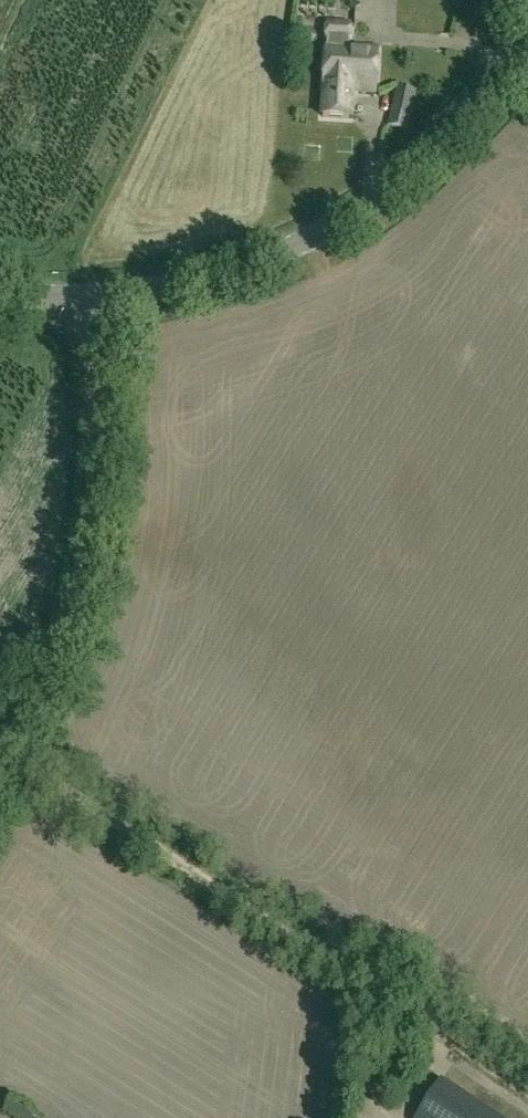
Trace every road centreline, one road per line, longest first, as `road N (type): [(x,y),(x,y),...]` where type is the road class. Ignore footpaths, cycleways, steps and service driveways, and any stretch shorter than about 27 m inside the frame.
road 1 (track): [(527,1093),(13,756)]
road 2 (tertiary): [(103,300),(219,278),(326,236),(419,170),(527,59)]
road 3 (unclassified): [(0,778),(88,583),(104,444),(103,300)]

